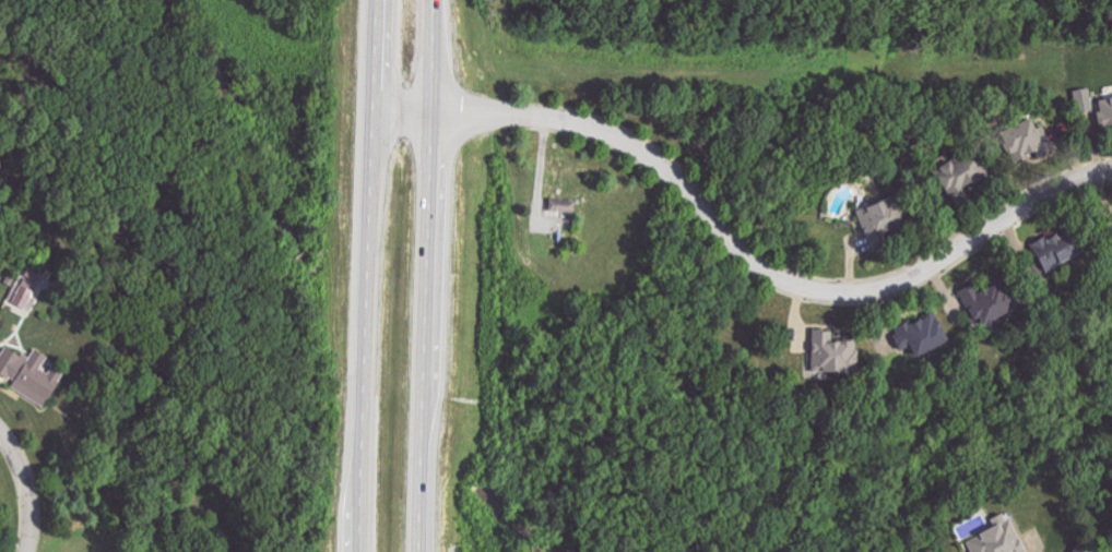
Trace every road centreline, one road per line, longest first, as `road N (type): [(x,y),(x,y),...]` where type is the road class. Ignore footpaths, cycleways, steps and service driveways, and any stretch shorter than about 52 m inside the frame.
road 1 (residential): [(433,110),(569,121),(653,158),(746,256),(813,289),(872,291),(936,266),(1078,178),(1111,171)]
road 2 (primary): [(416,551),(435,0)]
road 3 (primary): [(377,0),(358,551)]
road 4 (residential): [(26,551),(32,503),(0,434)]

